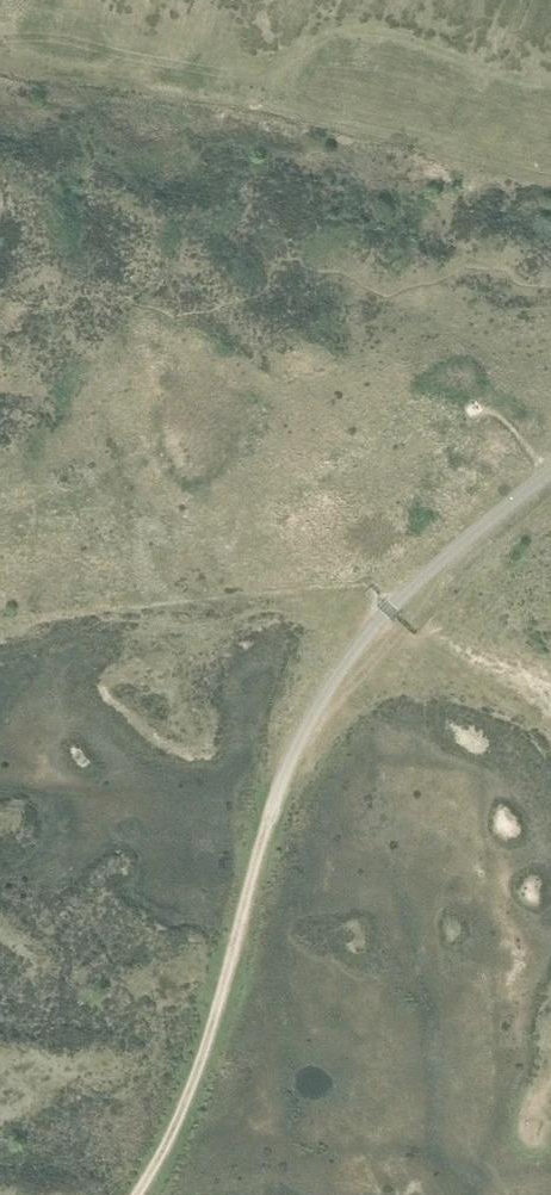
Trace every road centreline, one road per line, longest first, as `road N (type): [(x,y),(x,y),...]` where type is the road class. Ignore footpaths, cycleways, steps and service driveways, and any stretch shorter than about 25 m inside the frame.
road 1 (track): [(550,477),(386,610),(336,676),(287,770),(187,1102),(137,1194)]

